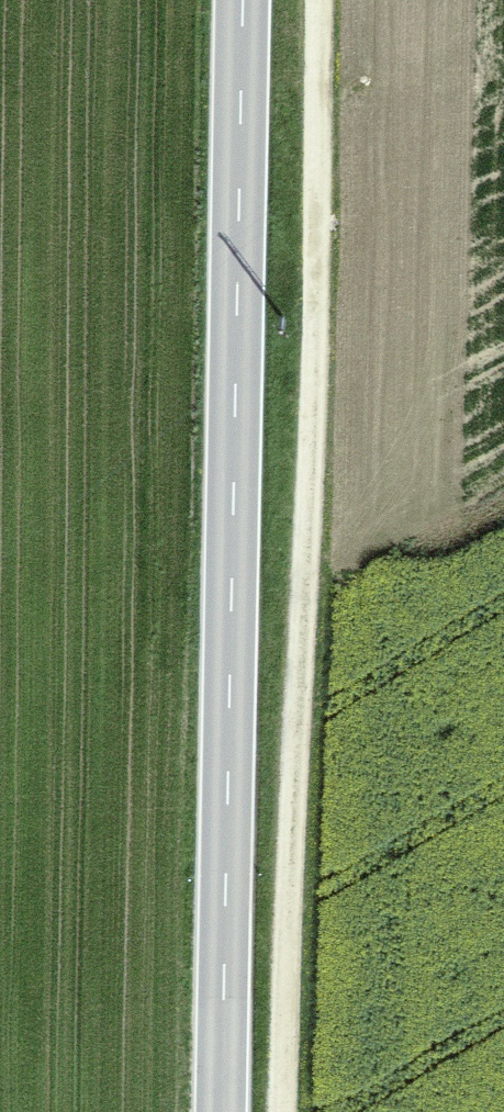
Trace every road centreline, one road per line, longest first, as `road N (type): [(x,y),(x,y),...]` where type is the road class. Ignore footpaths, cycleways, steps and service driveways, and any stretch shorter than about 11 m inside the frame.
road 1 (track): [(292,1111),(310,0)]
road 2 (tertiary): [(244,0),(229,1111)]

